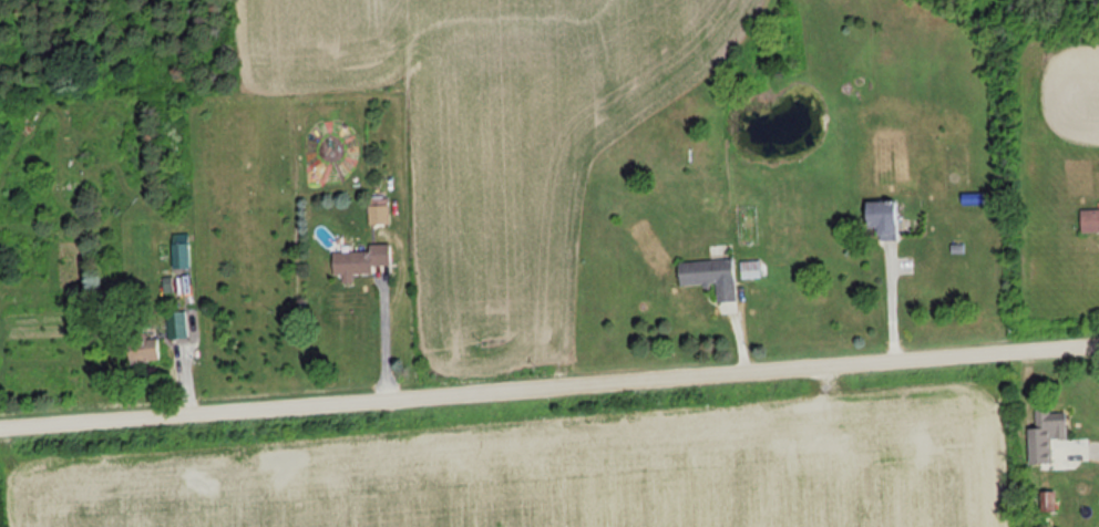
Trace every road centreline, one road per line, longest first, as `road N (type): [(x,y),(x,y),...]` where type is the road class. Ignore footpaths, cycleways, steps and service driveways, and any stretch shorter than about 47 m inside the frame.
road 1 (residential): [(0,419),(1098,346)]

